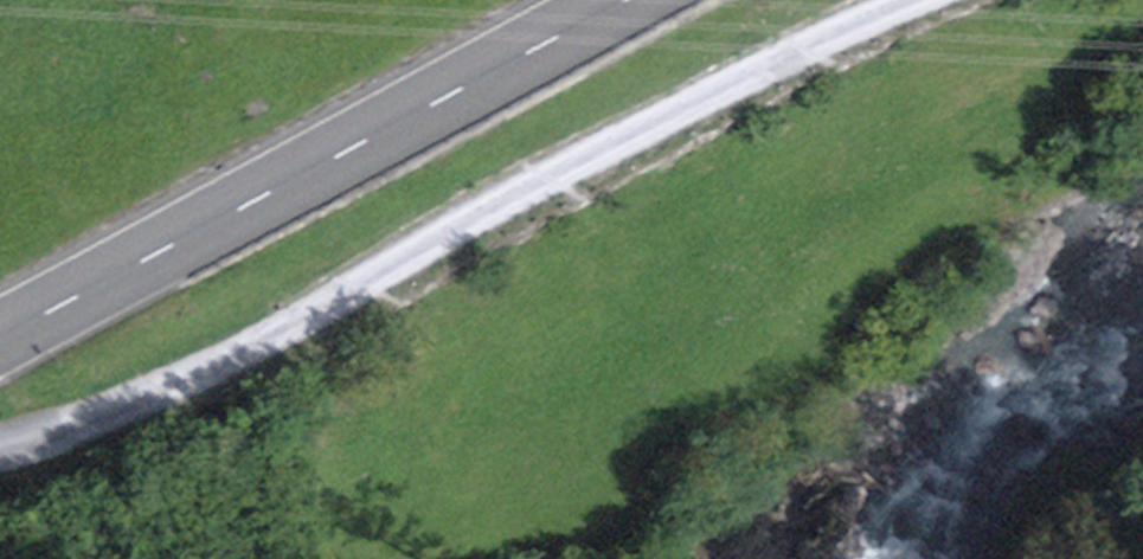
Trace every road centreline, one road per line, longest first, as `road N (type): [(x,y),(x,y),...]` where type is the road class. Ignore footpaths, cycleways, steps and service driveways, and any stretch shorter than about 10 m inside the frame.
road 1 (track): [(917,0),(498,201),(295,329),(181,387),(0,449)]
road 2 (secondary): [(0,336),(617,0)]

